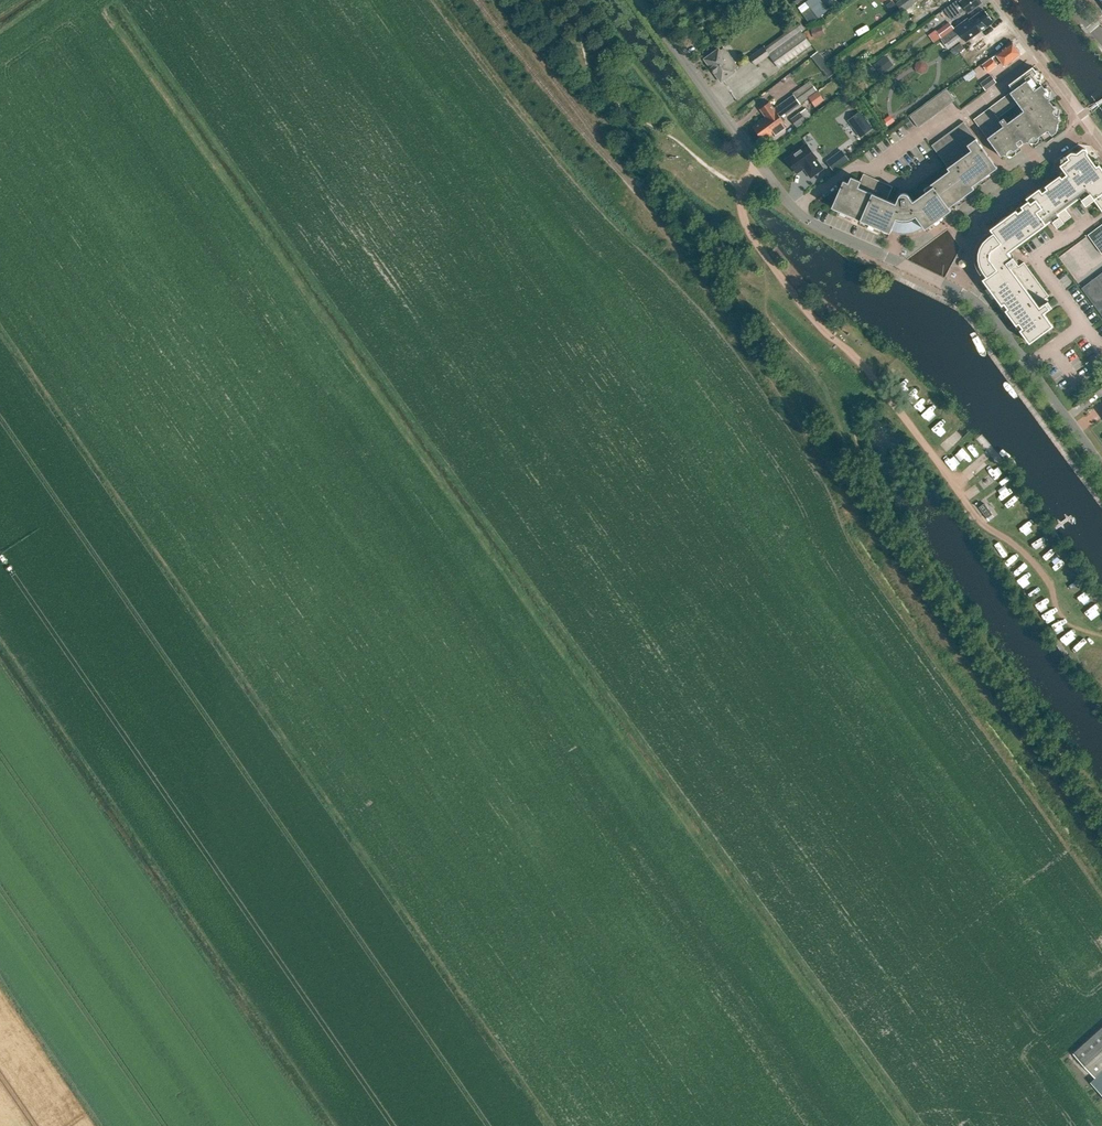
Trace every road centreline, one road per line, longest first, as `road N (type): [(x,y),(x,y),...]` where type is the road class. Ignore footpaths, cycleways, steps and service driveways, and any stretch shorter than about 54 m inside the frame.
road 1 (unclassified): [(759,164),(740,204),(756,242),(982,523)]
road 2 (residential): [(1029,366),(969,296),(815,225),(759,164)]
road 3 (residential): [(1101,219),(1036,260),(1084,325),(1029,366)]
road 4 (residential): [(759,164),(642,0)]
road 5 (residential): [(1101,139),(1000,0)]
road 6 (residential): [(1101,465),(1029,366)]

